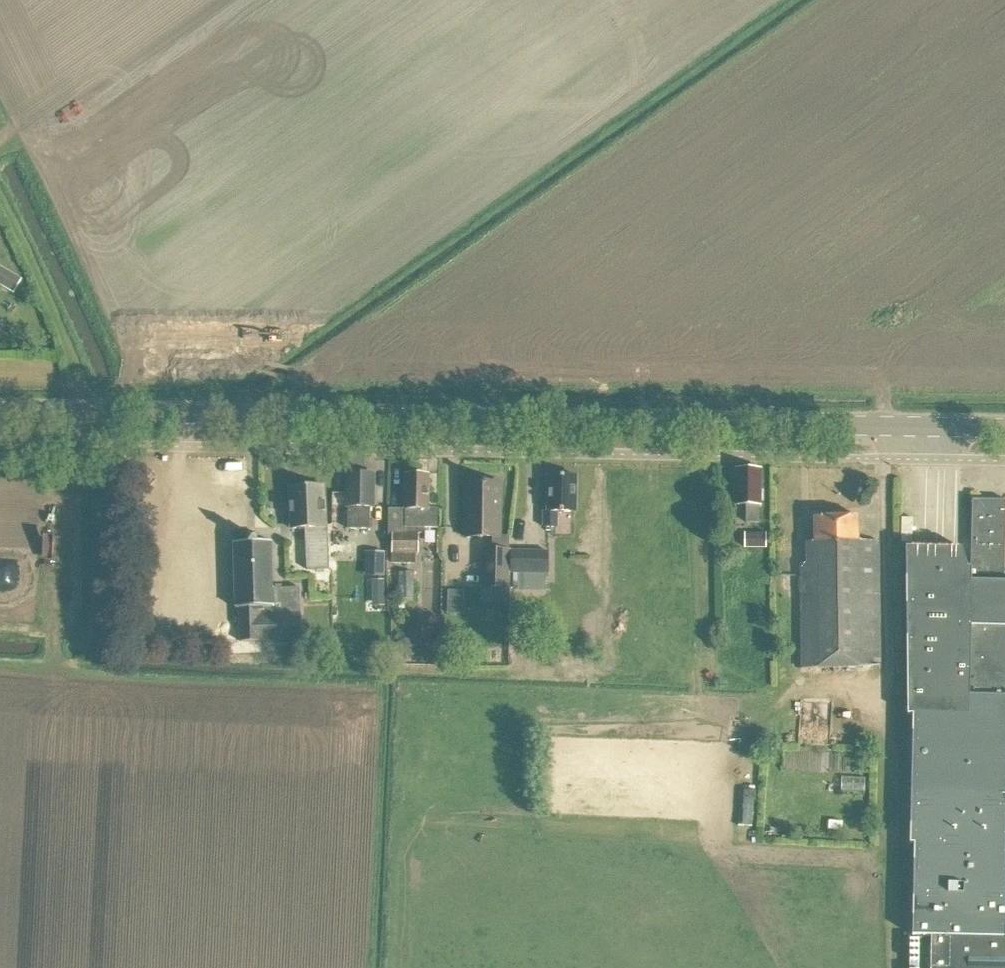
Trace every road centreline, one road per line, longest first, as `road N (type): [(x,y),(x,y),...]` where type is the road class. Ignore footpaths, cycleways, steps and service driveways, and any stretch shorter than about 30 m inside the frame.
road 1 (secondary): [(0,407),(1004,427)]

